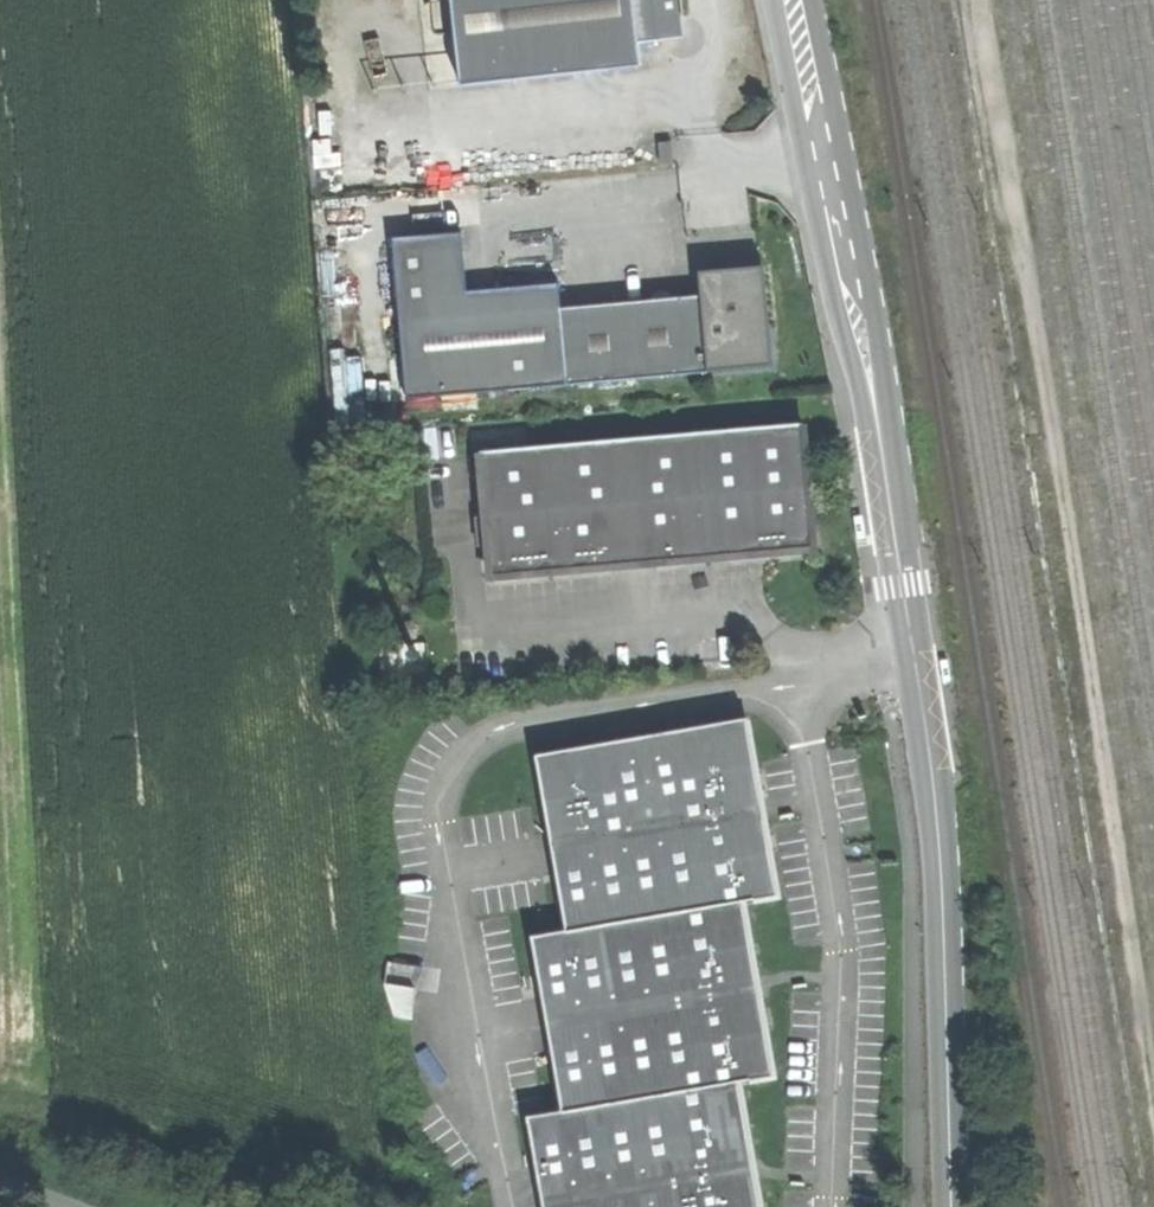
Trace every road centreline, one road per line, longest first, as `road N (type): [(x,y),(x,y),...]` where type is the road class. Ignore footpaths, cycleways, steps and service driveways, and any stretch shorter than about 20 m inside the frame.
road 1 (residential): [(794,0),(906,585),(934,811),(955,1206)]

